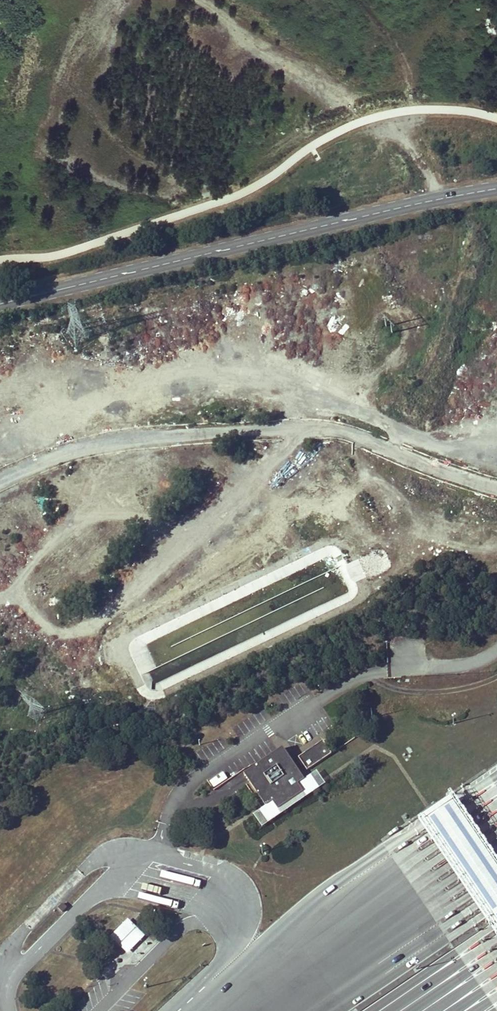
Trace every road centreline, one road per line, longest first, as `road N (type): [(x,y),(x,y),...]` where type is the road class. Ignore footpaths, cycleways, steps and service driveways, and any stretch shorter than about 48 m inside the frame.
road 1 (secondary): [(0,304),(496,189)]
road 2 (motorway): [(496,834),(251,1010)]

